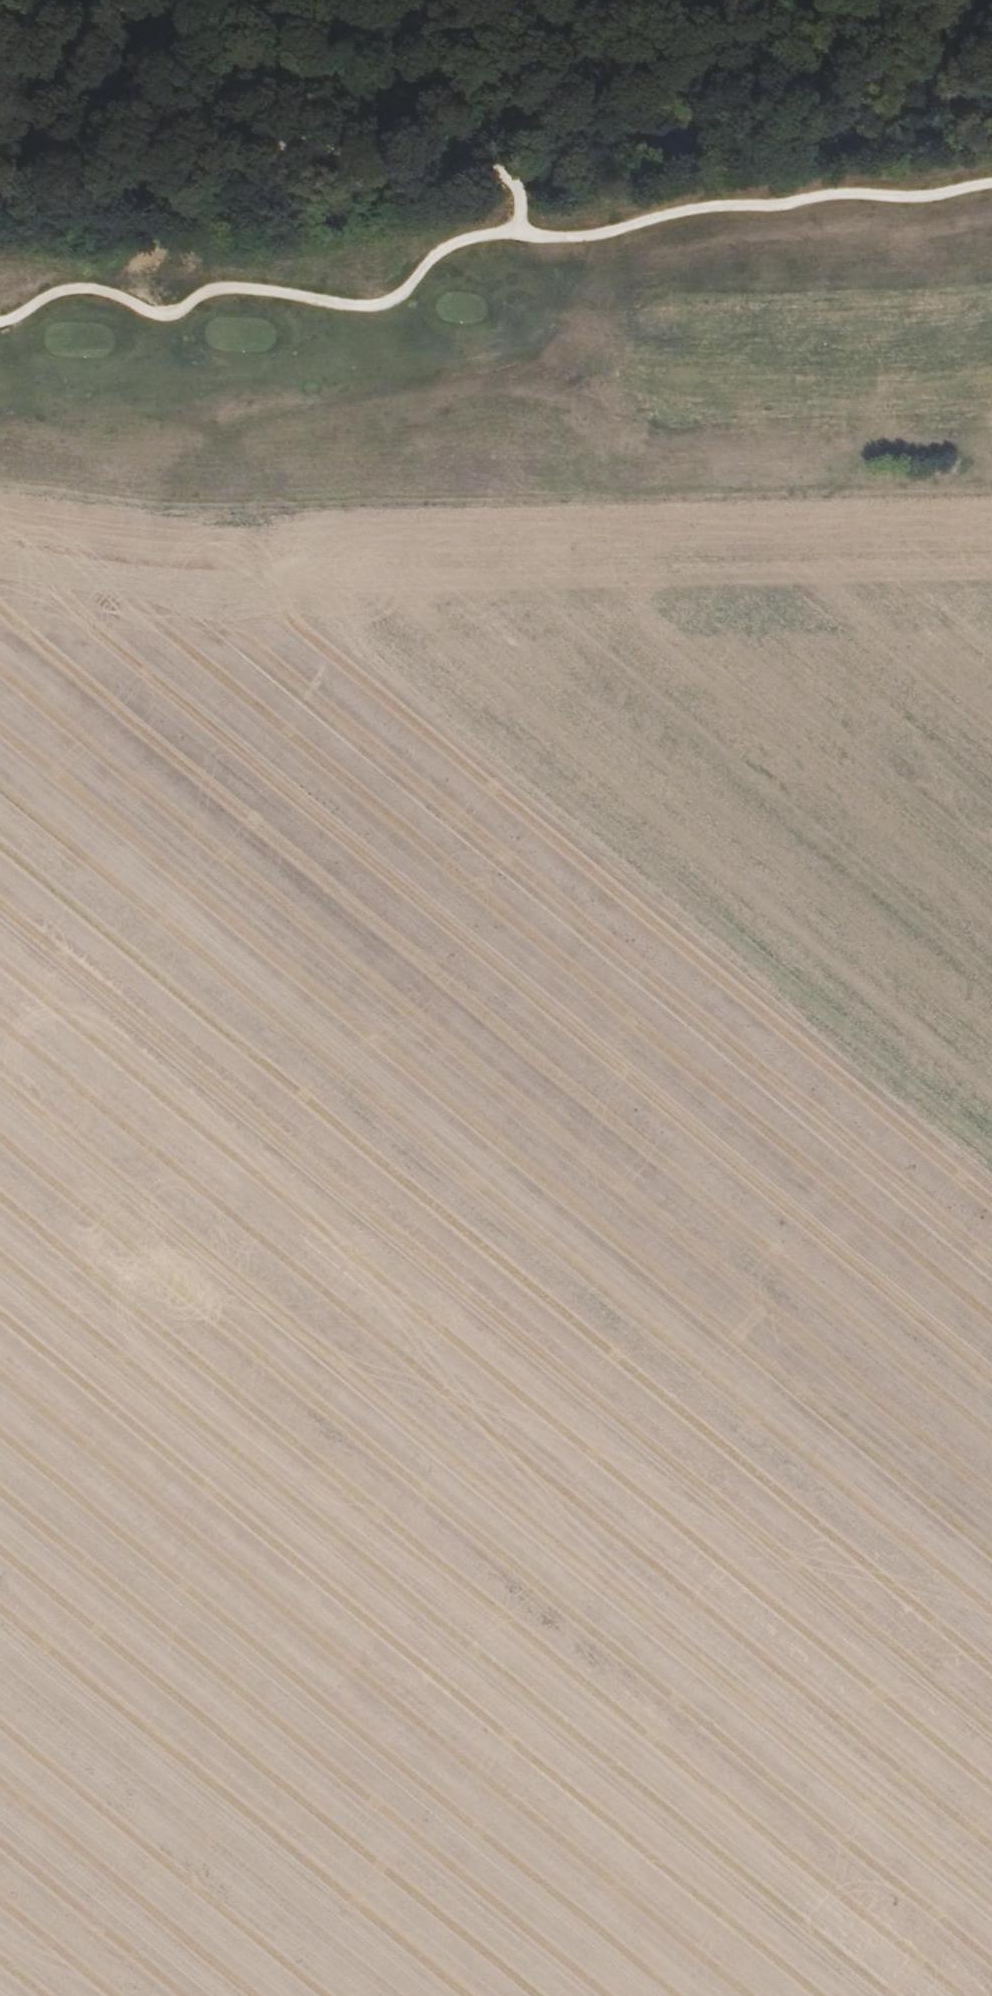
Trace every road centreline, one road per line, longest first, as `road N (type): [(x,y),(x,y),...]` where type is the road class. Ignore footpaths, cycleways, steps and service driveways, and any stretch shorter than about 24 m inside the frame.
road 1 (track): [(495,0),(398,23),(201,97),(181,119),(195,138),(218,148),(504,164)]

